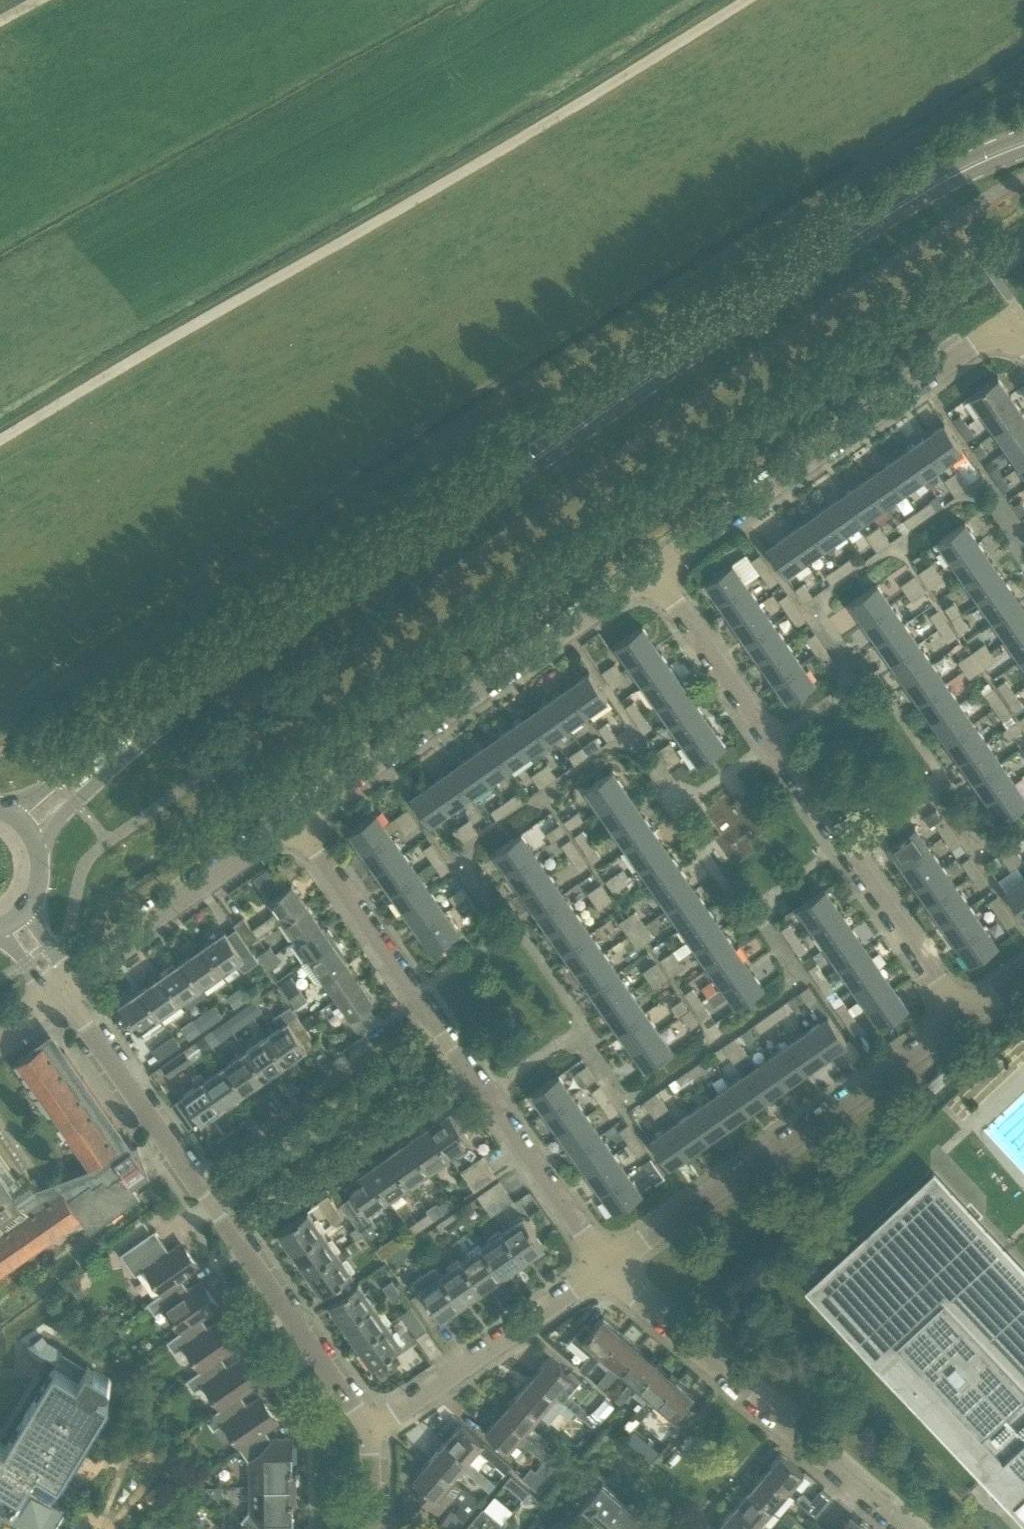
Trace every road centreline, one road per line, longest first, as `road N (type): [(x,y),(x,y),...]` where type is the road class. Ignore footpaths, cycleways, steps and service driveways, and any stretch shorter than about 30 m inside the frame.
road 1 (secondary): [(1023,144),(884,215),(374,571)]
road 2 (tertiary): [(385,1429),(58,989)]
road 3 (residential): [(960,1020),(652,571)]
road 4 (residential): [(603,1267),(295,821)]
road 5 (residential): [(652,571),(1010,323),(1023,342)]
road 6 (residential): [(295,821),(652,571)]
road 7 (secondary): [(374,571),(136,719),(13,814)]
road 8 (residential): [(603,1267),(960,1020)]
road 9 (secondary): [(36,840),(123,761),(374,571)]
road 10 (residential): [(911,1528),(603,1267)]
road 11 (residential): [(58,989),(295,821)]
road 12 (residential): [(385,1429),(406,1421),(603,1267)]

